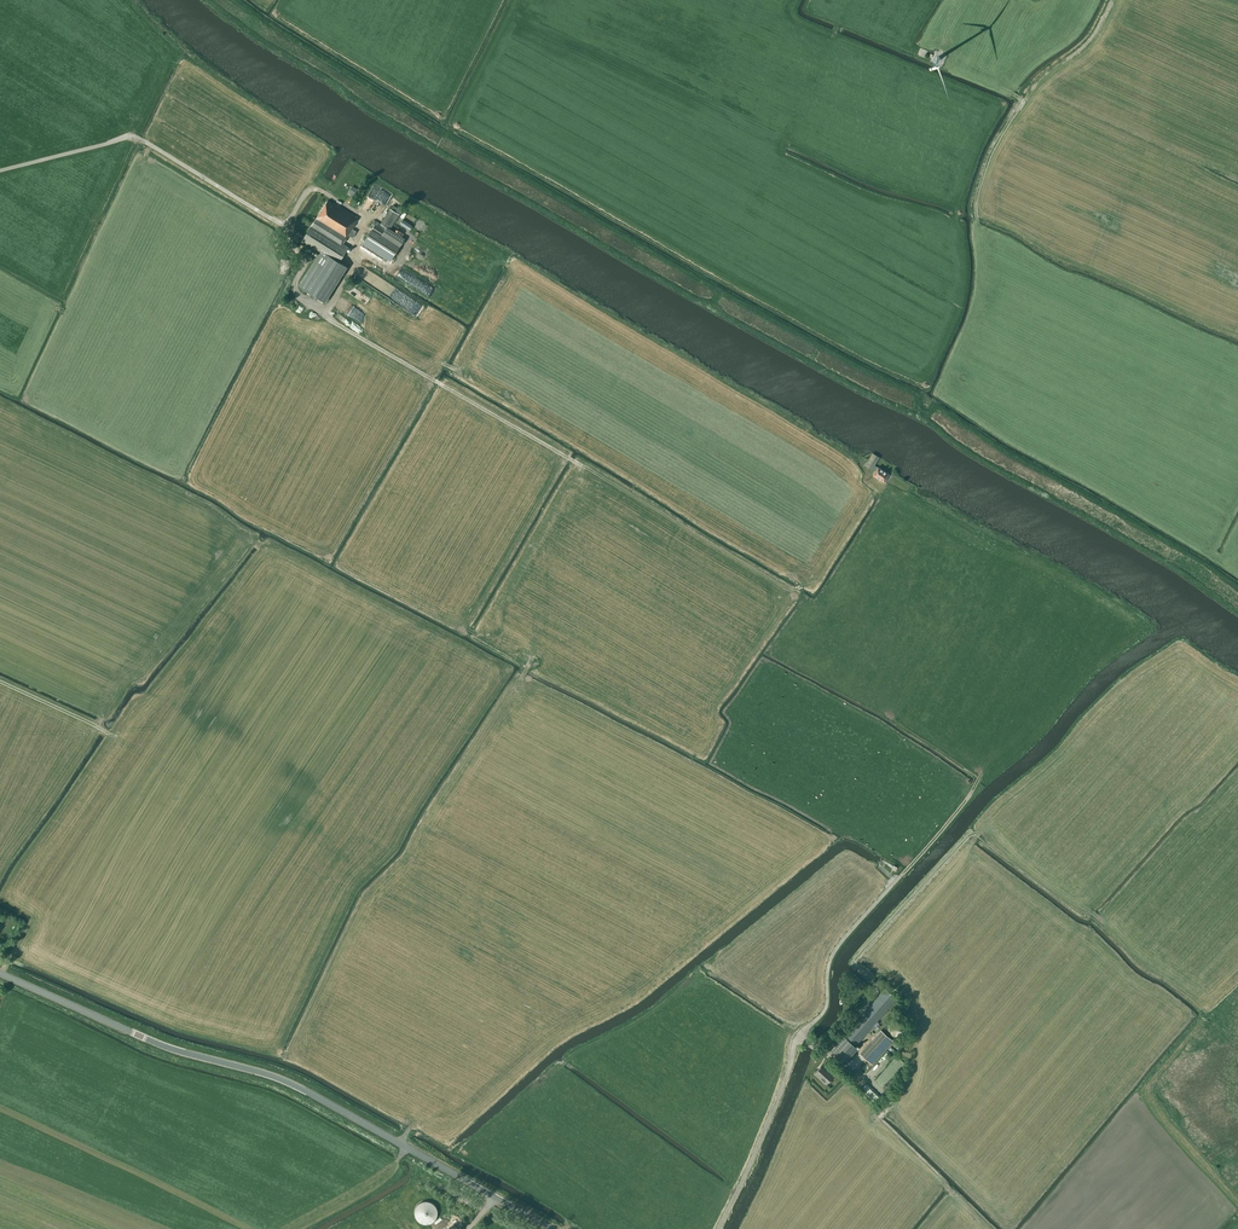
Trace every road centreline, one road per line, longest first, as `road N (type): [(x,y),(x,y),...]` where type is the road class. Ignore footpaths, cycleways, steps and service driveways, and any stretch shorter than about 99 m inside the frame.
road 1 (tertiary): [(551,1228),(295,1086),(167,1048),(0,973)]
road 2 (track): [(879,484),(817,581),(792,590),(575,462)]
road 3 (track): [(0,682),(108,734)]

